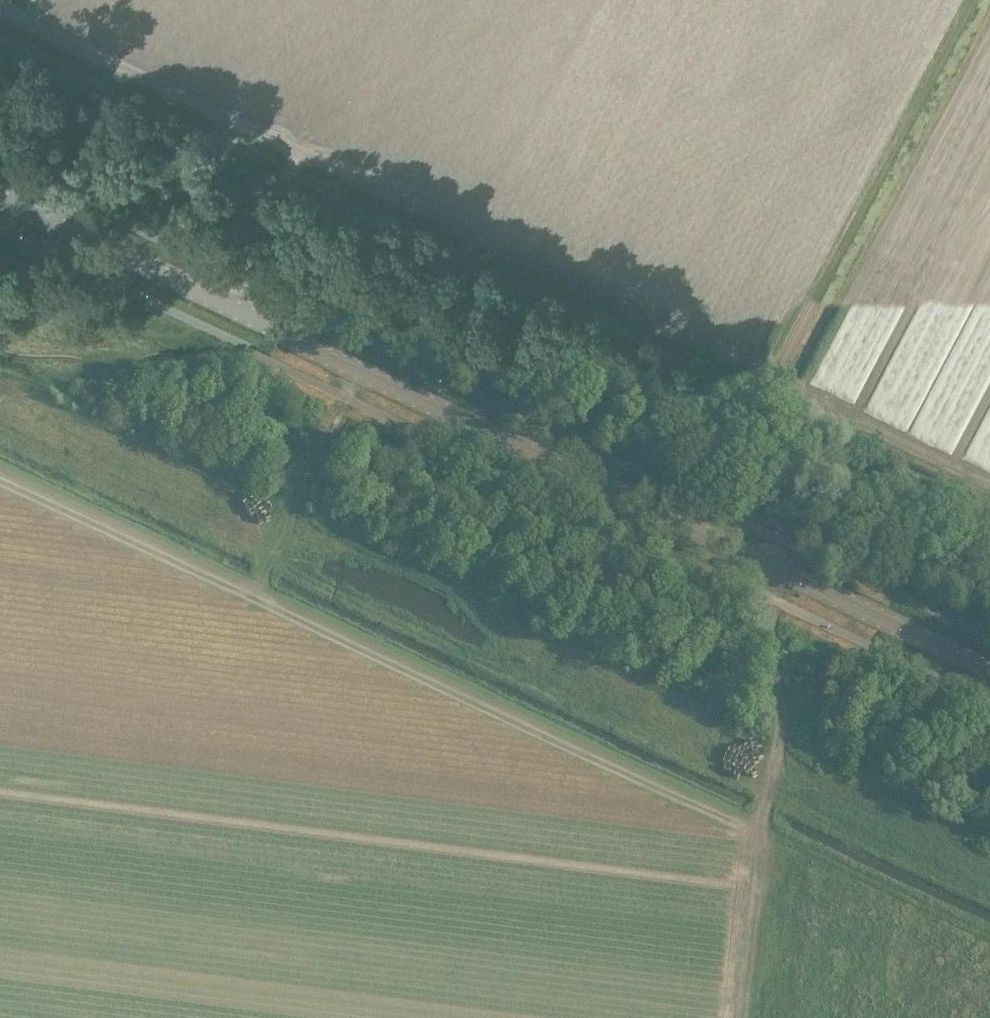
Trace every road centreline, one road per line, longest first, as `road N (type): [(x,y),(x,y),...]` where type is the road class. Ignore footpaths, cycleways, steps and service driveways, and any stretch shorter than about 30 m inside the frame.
road 1 (tertiary): [(0,199),(989,667)]
road 2 (track): [(757,811),(777,734),(766,600)]
road 3 (track): [(339,403),(259,575)]
road 4 (track): [(239,273),(303,152)]
road 5 (track): [(831,417),(780,527)]

